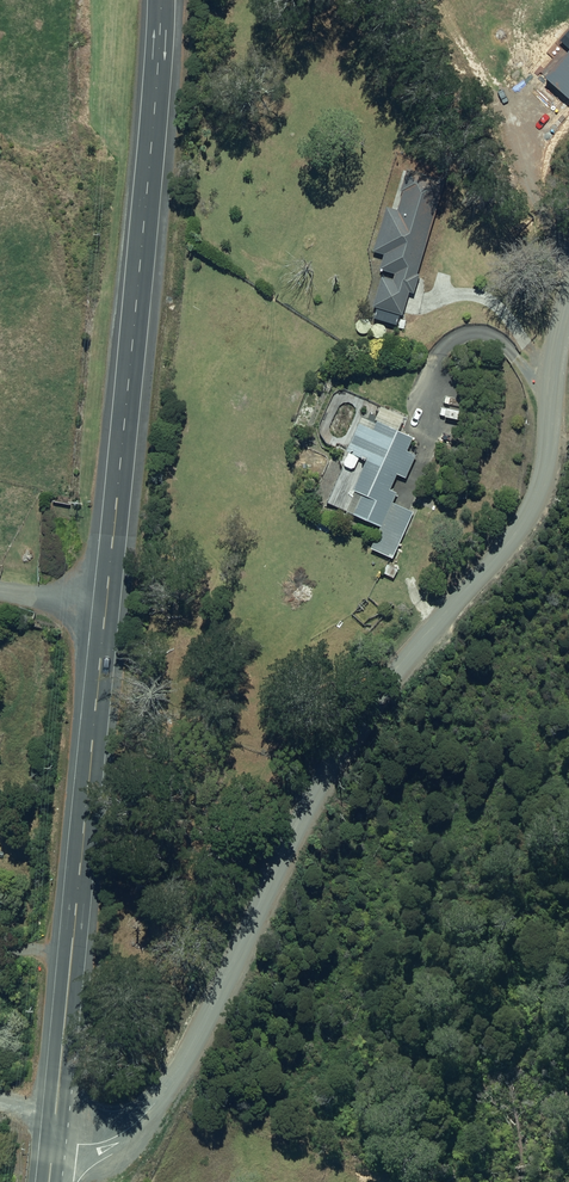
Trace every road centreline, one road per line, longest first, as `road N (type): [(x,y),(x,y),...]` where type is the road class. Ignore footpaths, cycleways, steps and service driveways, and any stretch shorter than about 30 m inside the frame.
road 1 (primary): [(54,1143),(163,0)]
road 2 (residential): [(54,1143),(95,1145),(150,1109),(194,1042),(319,781),(389,681),(526,517),(540,487),(568,295)]

